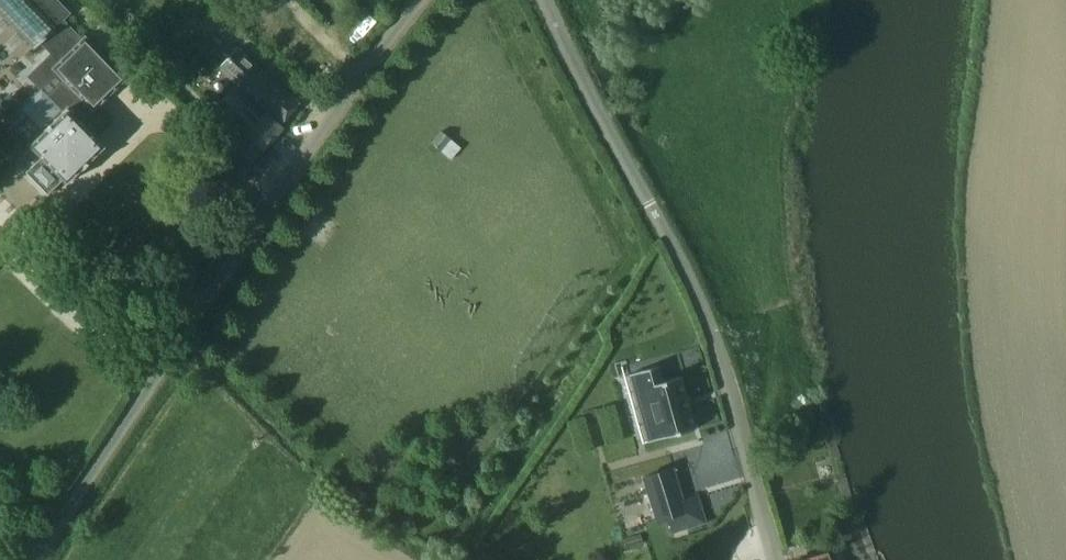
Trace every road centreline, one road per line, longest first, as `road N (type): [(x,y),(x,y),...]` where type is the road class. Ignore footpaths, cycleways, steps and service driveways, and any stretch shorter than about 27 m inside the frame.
road 1 (unclassified): [(37,559),(318,138),(421,0)]
road 2 (residential): [(774,559),(717,348),(648,203)]
road 3 (unclassified): [(648,203),(543,0)]

